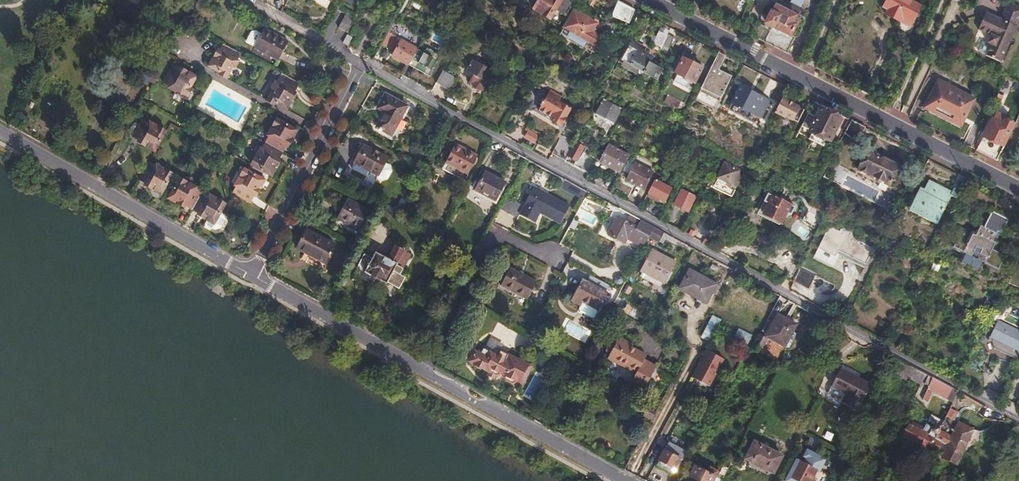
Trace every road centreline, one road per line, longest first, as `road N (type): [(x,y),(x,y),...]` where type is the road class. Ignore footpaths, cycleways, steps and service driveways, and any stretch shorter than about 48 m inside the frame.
road 1 (residential): [(363,59),(1018,422)]
road 2 (residential): [(252,274),(635,480)]
road 3 (residential): [(693,23),(1018,190)]
road 4 (residential): [(0,131),(252,274)]
road 5 (residential): [(363,59),(252,274)]
road 6 (residential): [(243,0),(363,59)]

